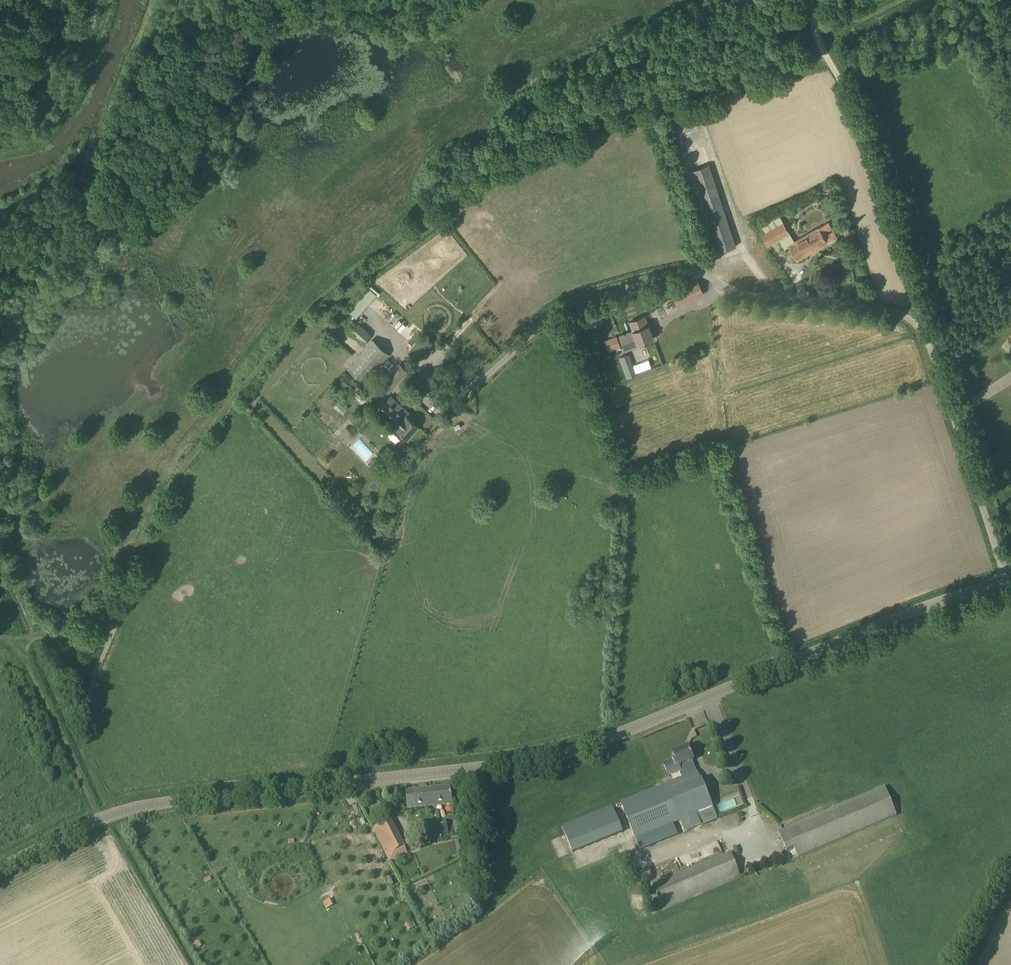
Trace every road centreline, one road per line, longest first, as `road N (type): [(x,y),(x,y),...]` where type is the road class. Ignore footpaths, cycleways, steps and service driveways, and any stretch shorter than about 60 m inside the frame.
road 1 (tertiary): [(0,868),(104,816),(146,804),(508,765),(583,749),(1008,578)]
road 2 (unclassified): [(1008,578),(933,326),(907,309),(763,292),(701,274),(672,276),(563,308),(486,380)]
road 3 (track): [(822,42),(848,84),(933,326)]

